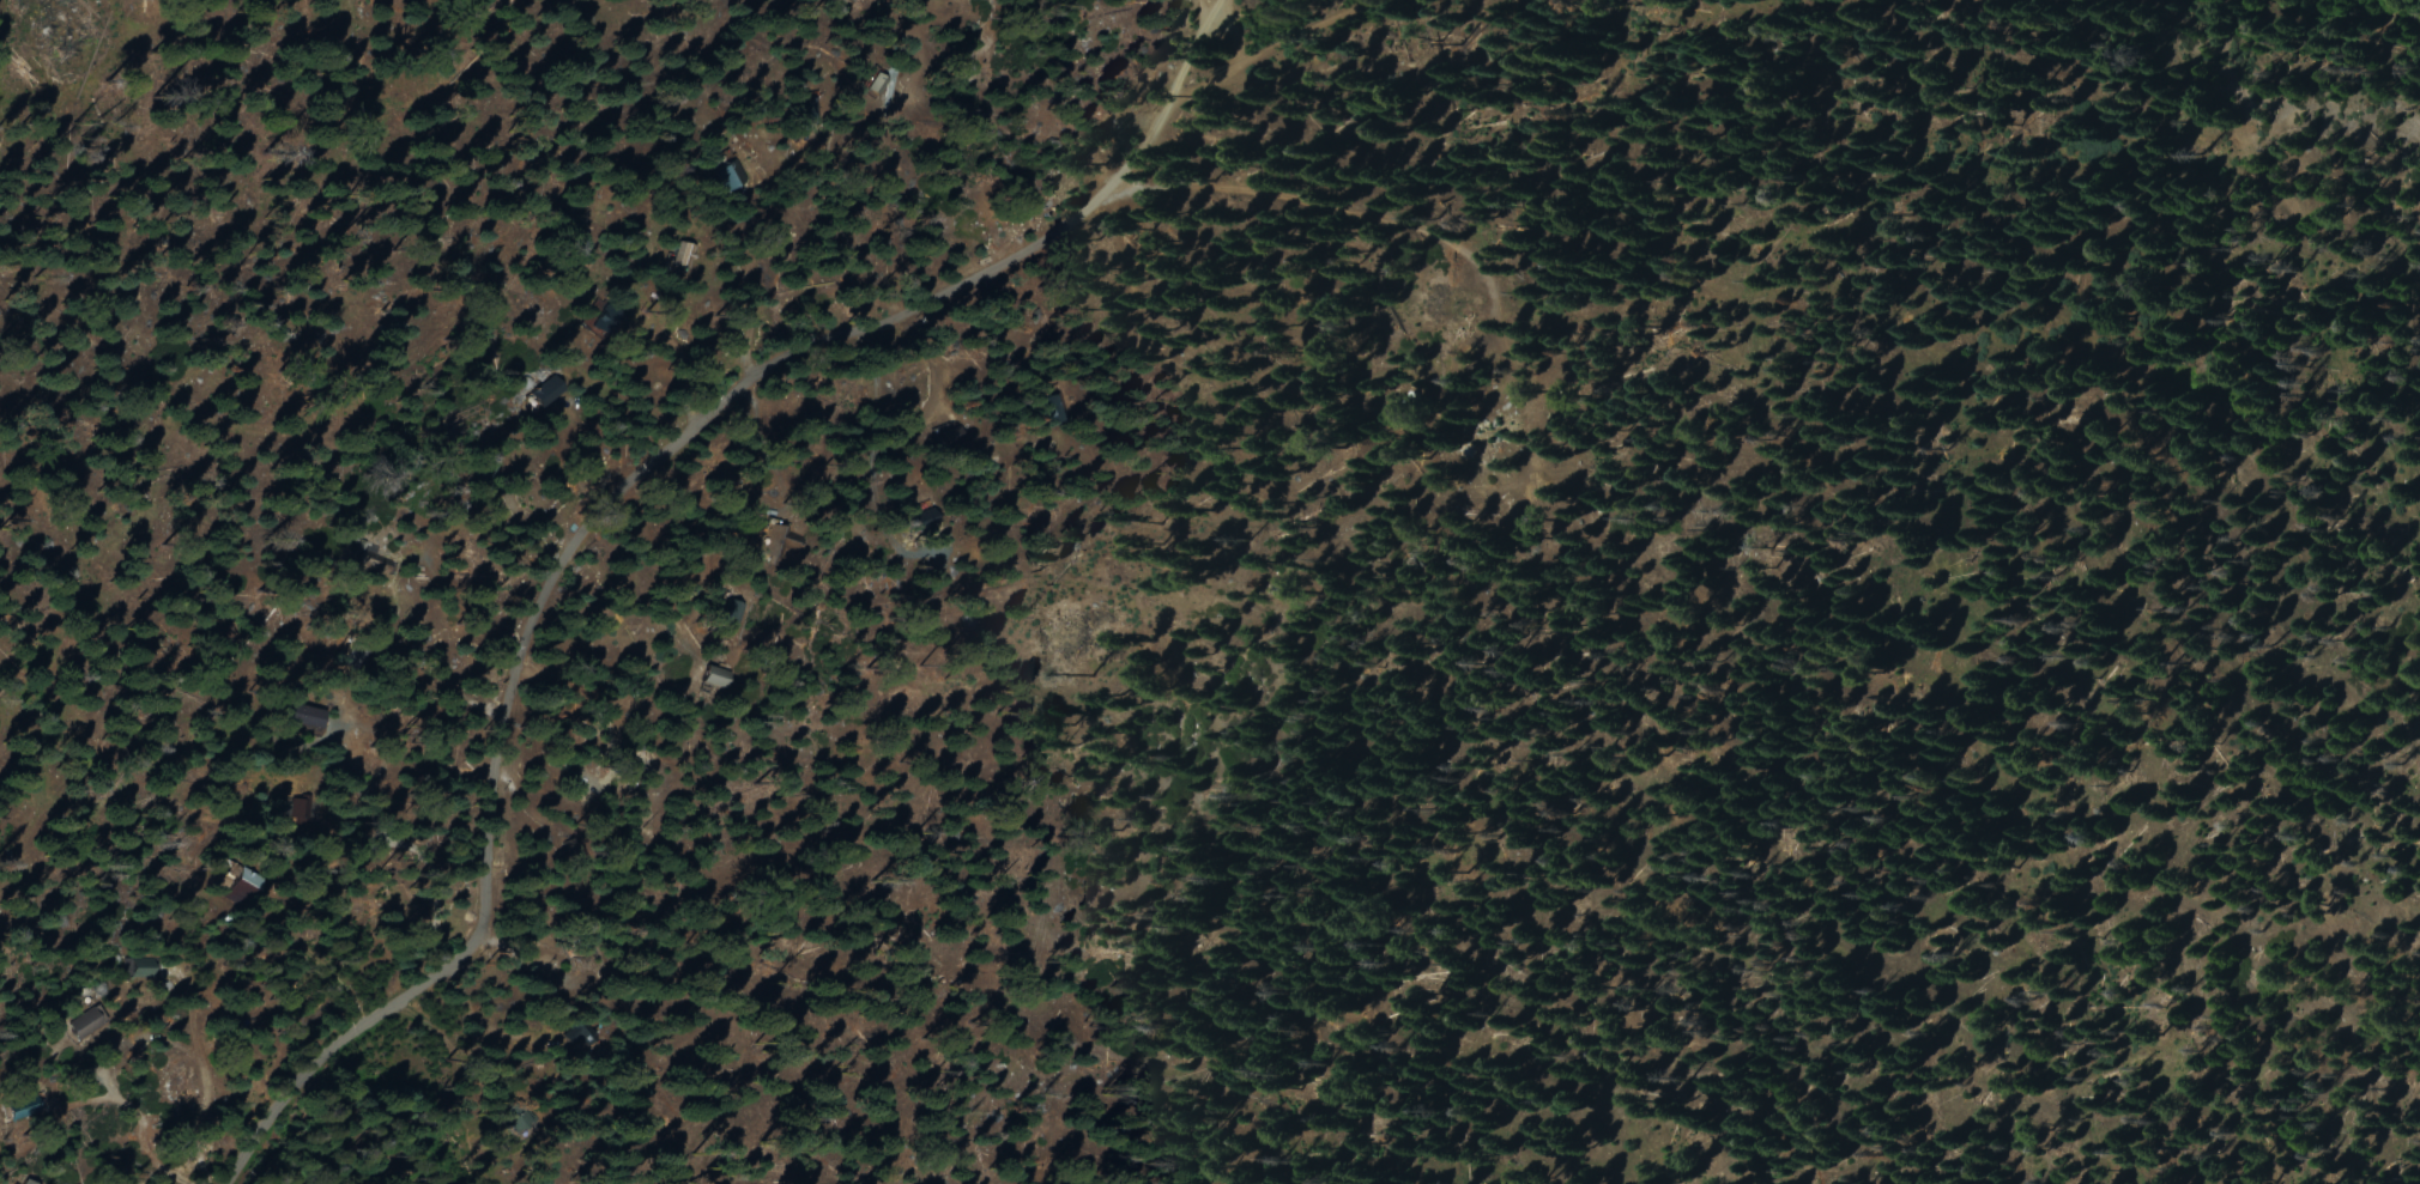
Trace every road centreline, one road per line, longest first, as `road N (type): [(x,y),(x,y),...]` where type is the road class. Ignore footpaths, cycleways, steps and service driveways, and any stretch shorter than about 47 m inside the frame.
road 1 (track): [(1223,0),(1132,154),(1090,205),(987,275),(789,354),(654,462),(581,534),(556,564),(500,725),(482,933),(473,947),(316,1063),(225,1183)]

